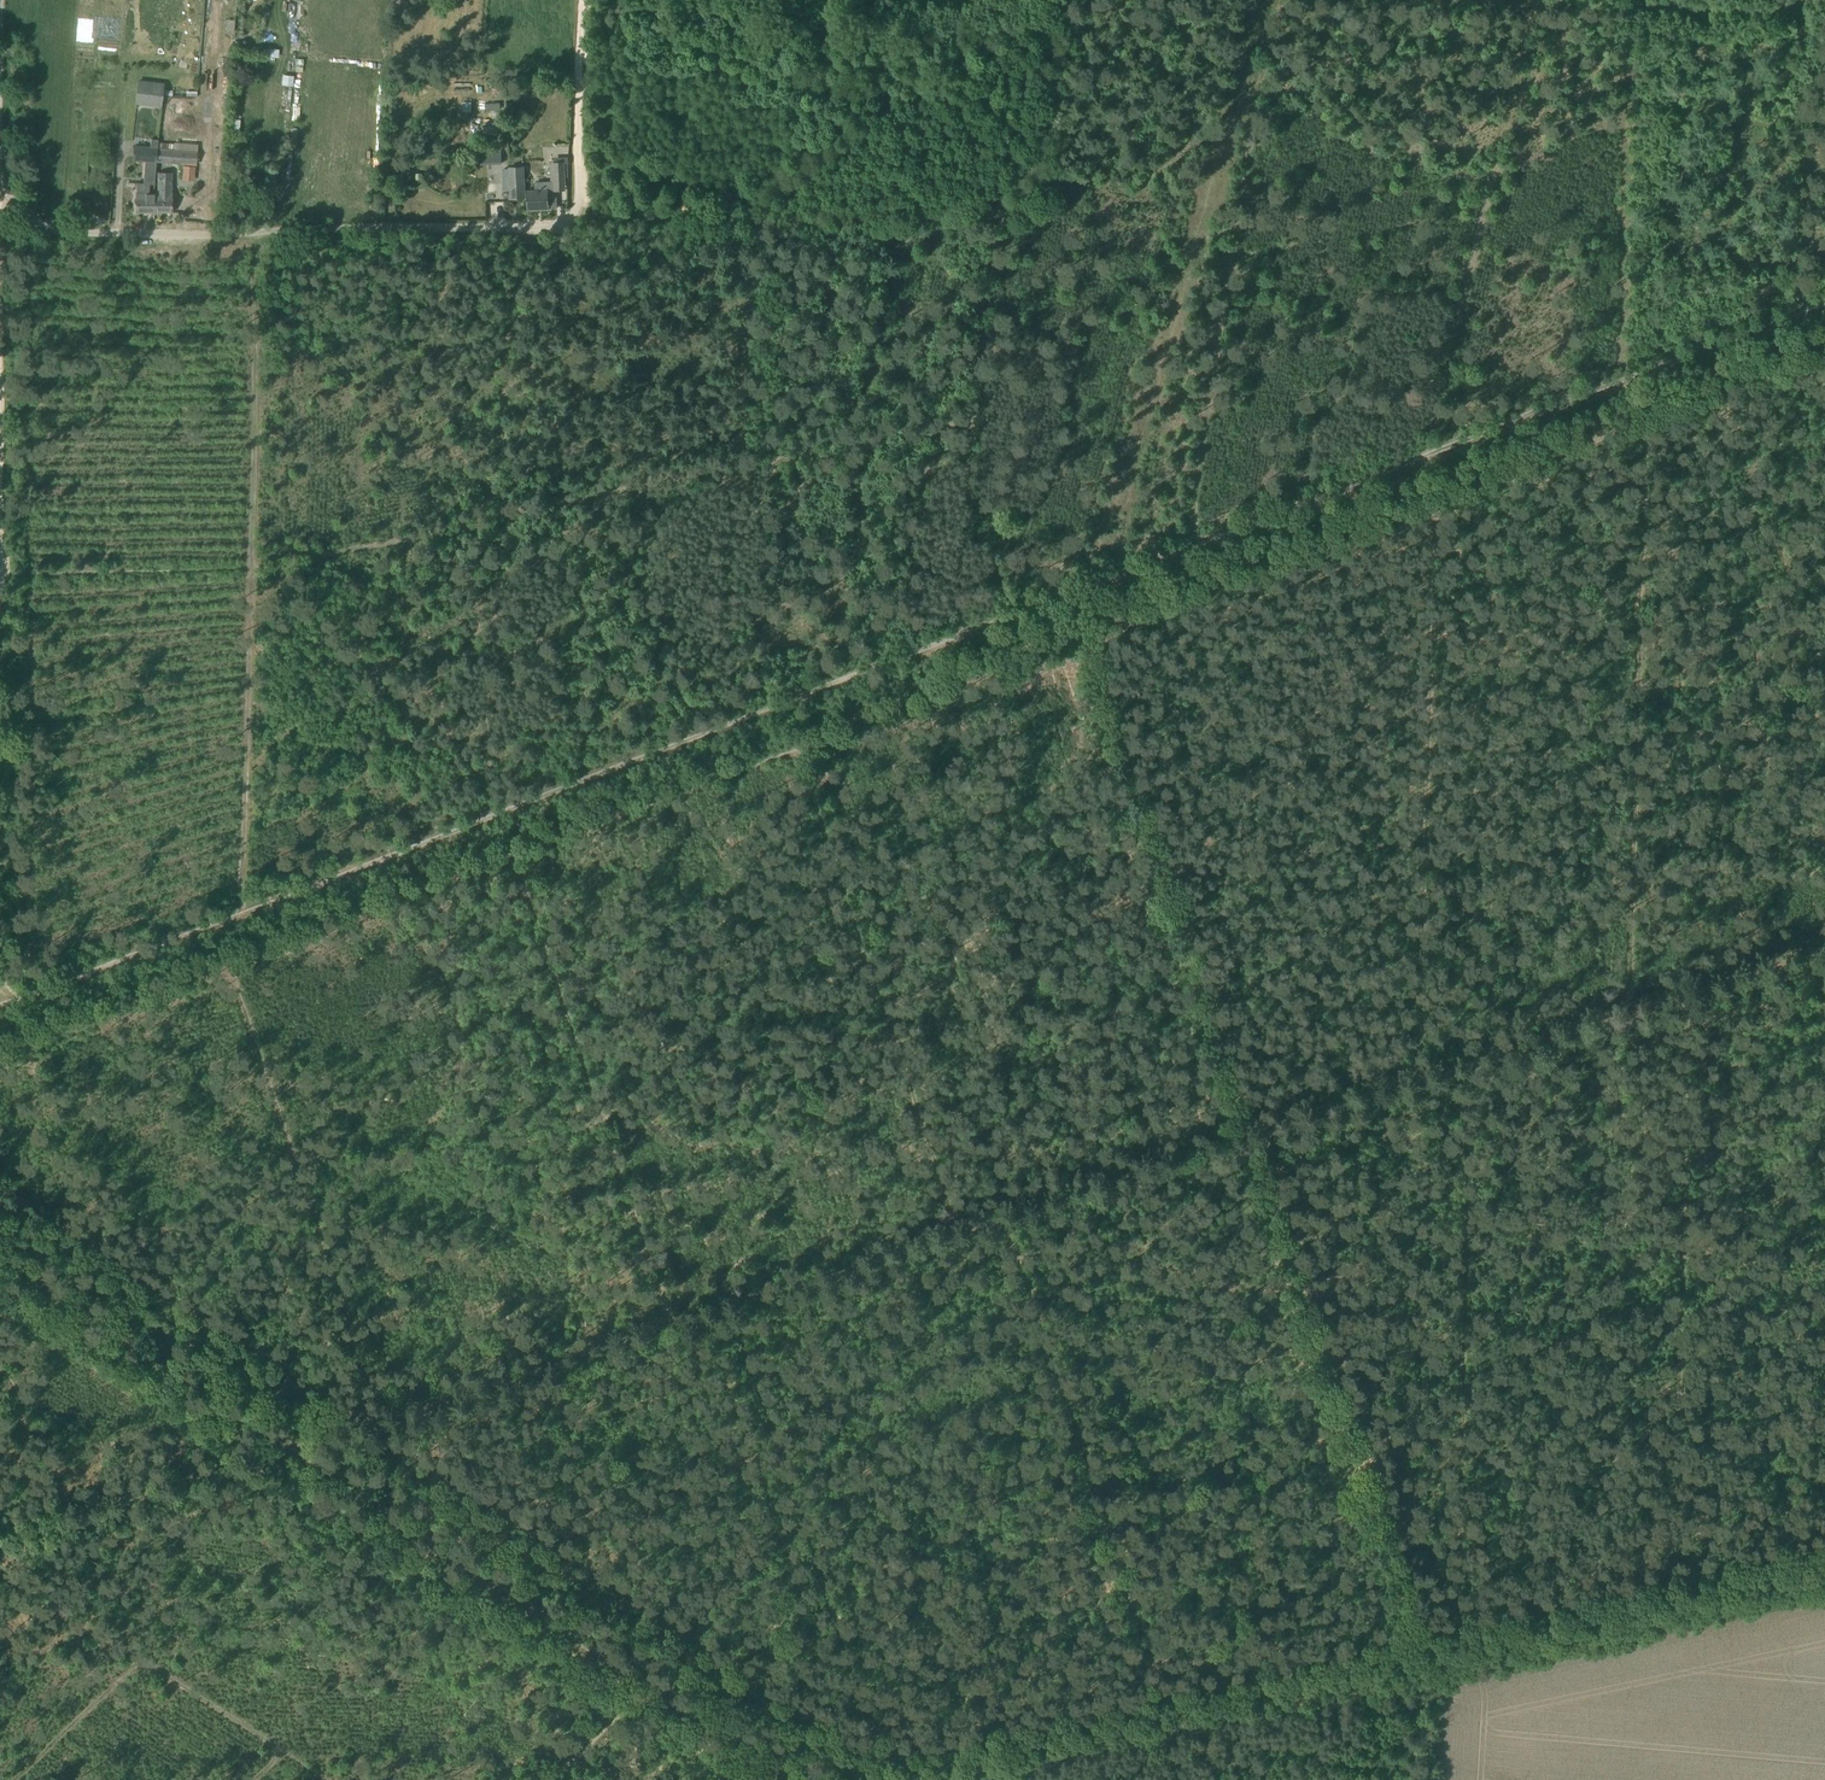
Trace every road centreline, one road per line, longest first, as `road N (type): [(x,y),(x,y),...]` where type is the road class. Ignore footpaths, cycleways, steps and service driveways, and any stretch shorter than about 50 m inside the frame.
road 1 (track): [(0,1006),(1824,300)]
road 2 (track): [(1824,353),(0,1052)]
road 3 (track): [(0,1540),(1824,951)]
road 4 (track): [(1413,1638),(1082,638)]
road 5 (track): [(0,1189),(882,1755)]
road 6 (track): [(1413,1638),(882,1755),(732,1307)]
road 7 (track): [(1060,0),(1050,163),(1022,201),(582,224),(588,0)]
road 8 (track): [(981,1779),(1824,1594)]
road 9 (track): [(0,1266),(652,1689)]
road 10 (track): [(504,519),(981,419),(1002,208)]
road 11 (track): [(1646,422),(1625,1016)]
road 12 (unclassified): [(0,199),(76,234),(102,237),(582,224)]
road 13 (track): [(494,813),(503,225)]
road 14 (track): [(1676,1579),(1685,996)]
road 15 (track): [(1437,504),(1416,1083)]
road 16 (track): [(1468,1066),(1459,1628)]
road 17 (track): [(1188,548),(1270,0)]
road 18 (track): [(798,747),(959,1234)]
road 19 (track): [(1163,1693),(1004,1219)]
road 20 (track): [(513,856),(671,1327)]
road 21 (track): [(380,1423),(227,966)]
road 22 (track): [(1426,455),(1533,0)]
road 23 (track): [(1824,1547),(1413,1638)]
road 24 (track): [(293,1163),(409,1133),(438,1118),(459,1083),(454,998),(441,966),(390,904)]
road 25 (track): [(1630,375),(1630,5)]
road 26 (track): [(251,567),(247,911)]
road 27 (track): [(251,567),(254,233)]
road 28 (track): [(1800,10),(1482,0)]
road 29 (track): [(1164,881),(1426,842)]
road 30 (track): [(288,1147),(52,1222)]
road 31 (track): [(144,1661),(0,1570)]
road 32 (track): [(552,1779),(652,1689)]

